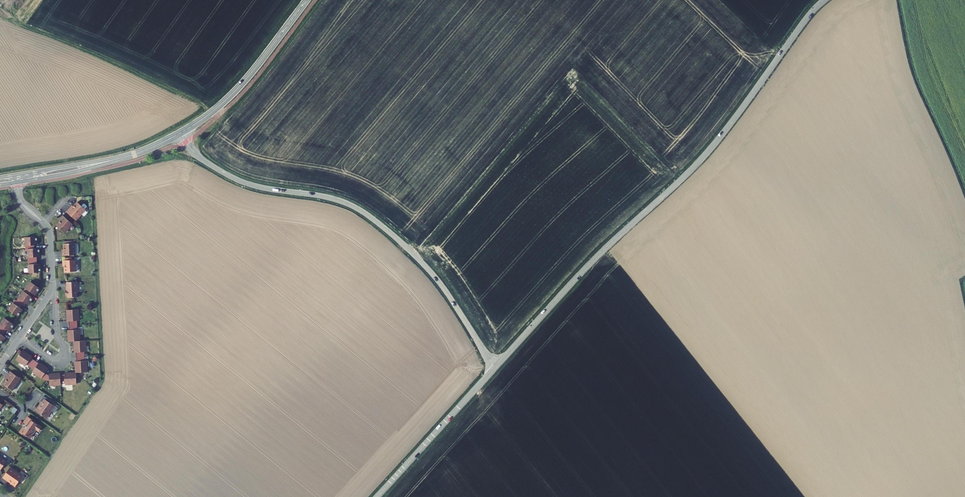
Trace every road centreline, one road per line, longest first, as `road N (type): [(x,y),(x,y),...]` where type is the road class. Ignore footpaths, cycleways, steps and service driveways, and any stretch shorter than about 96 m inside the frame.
road 1 (unclassified): [(825,0),(705,154),(495,367)]
road 2 (unclassified): [(495,367),(437,279),(372,217),(332,198),(235,179),(197,155),(181,132)]
road 3 (tertiary): [(307,0),(239,87),(181,132)]
road 4 (unclassified): [(495,367),(377,496)]
road 5 (residential): [(19,338),(54,362),(66,357),(53,289)]

